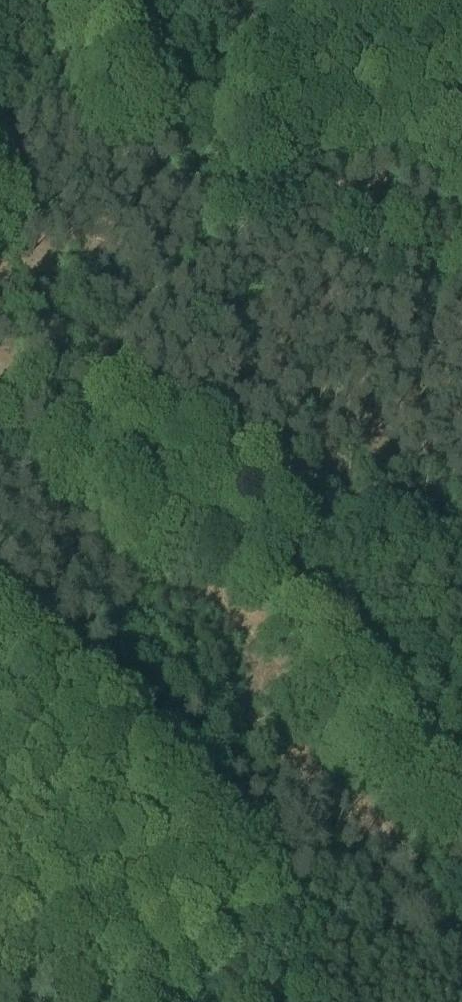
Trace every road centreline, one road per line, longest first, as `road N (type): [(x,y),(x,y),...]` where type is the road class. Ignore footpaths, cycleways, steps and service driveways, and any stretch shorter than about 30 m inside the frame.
road 1 (track): [(461,789),(220,503),(174,467),(0,373)]

